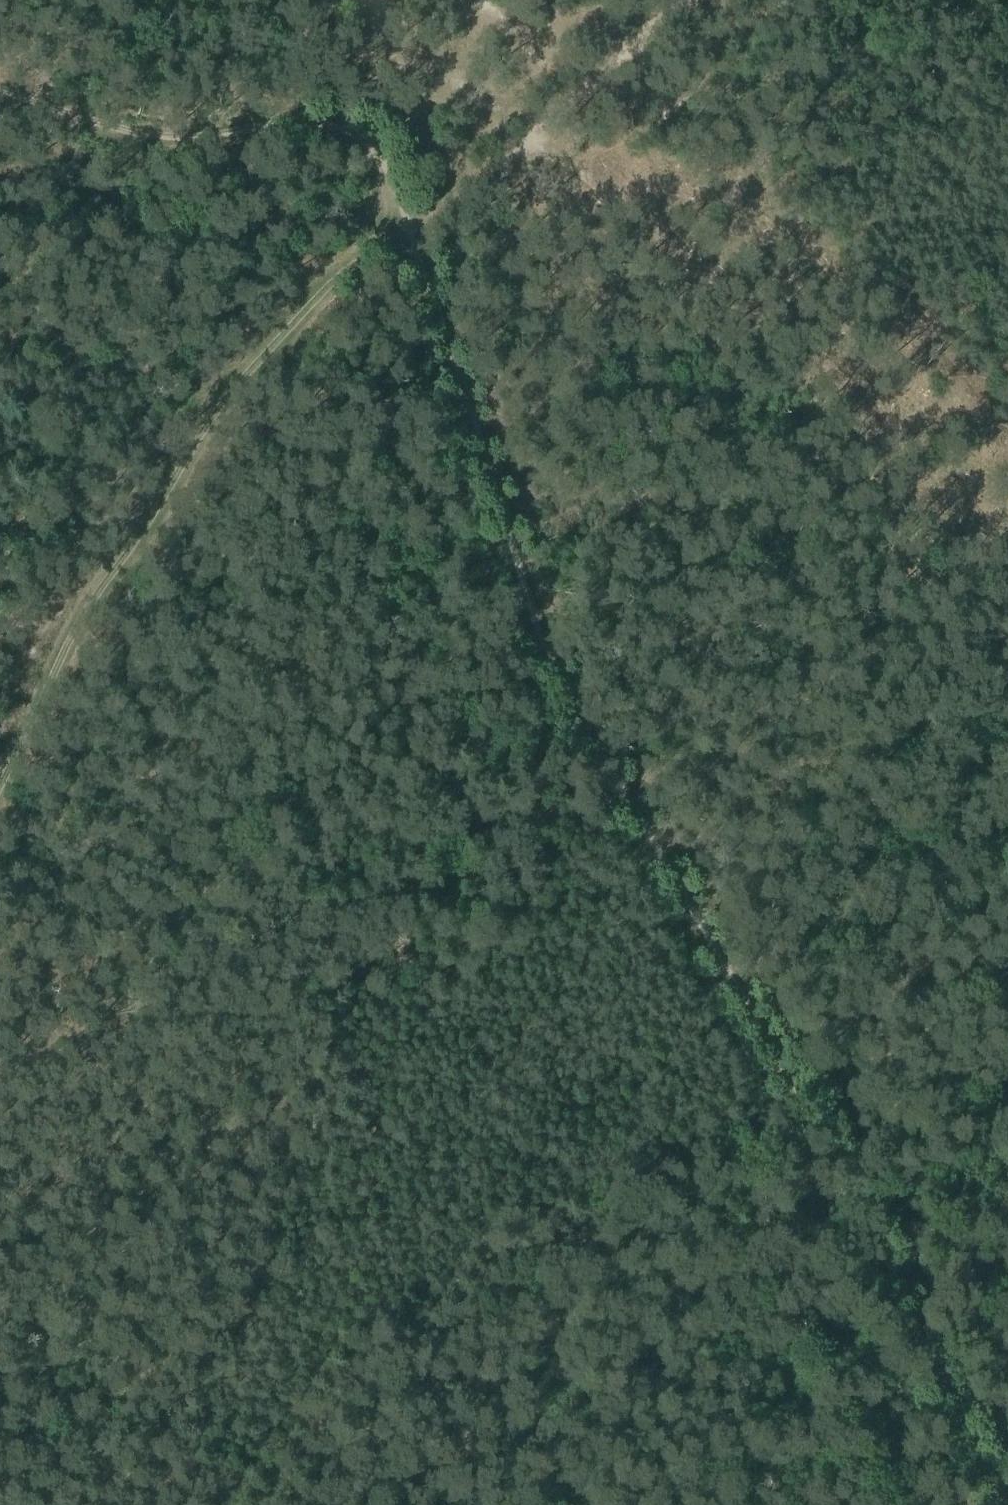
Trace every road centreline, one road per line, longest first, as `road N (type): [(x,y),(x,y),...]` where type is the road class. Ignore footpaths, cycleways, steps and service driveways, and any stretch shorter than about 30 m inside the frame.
road 1 (track): [(0,89),(126,130),(312,123),(357,133),(380,157),(537,640),(853,1191),(997,1504)]
road 2 (track): [(0,802),(72,650),(156,505),(272,347),(399,206)]

